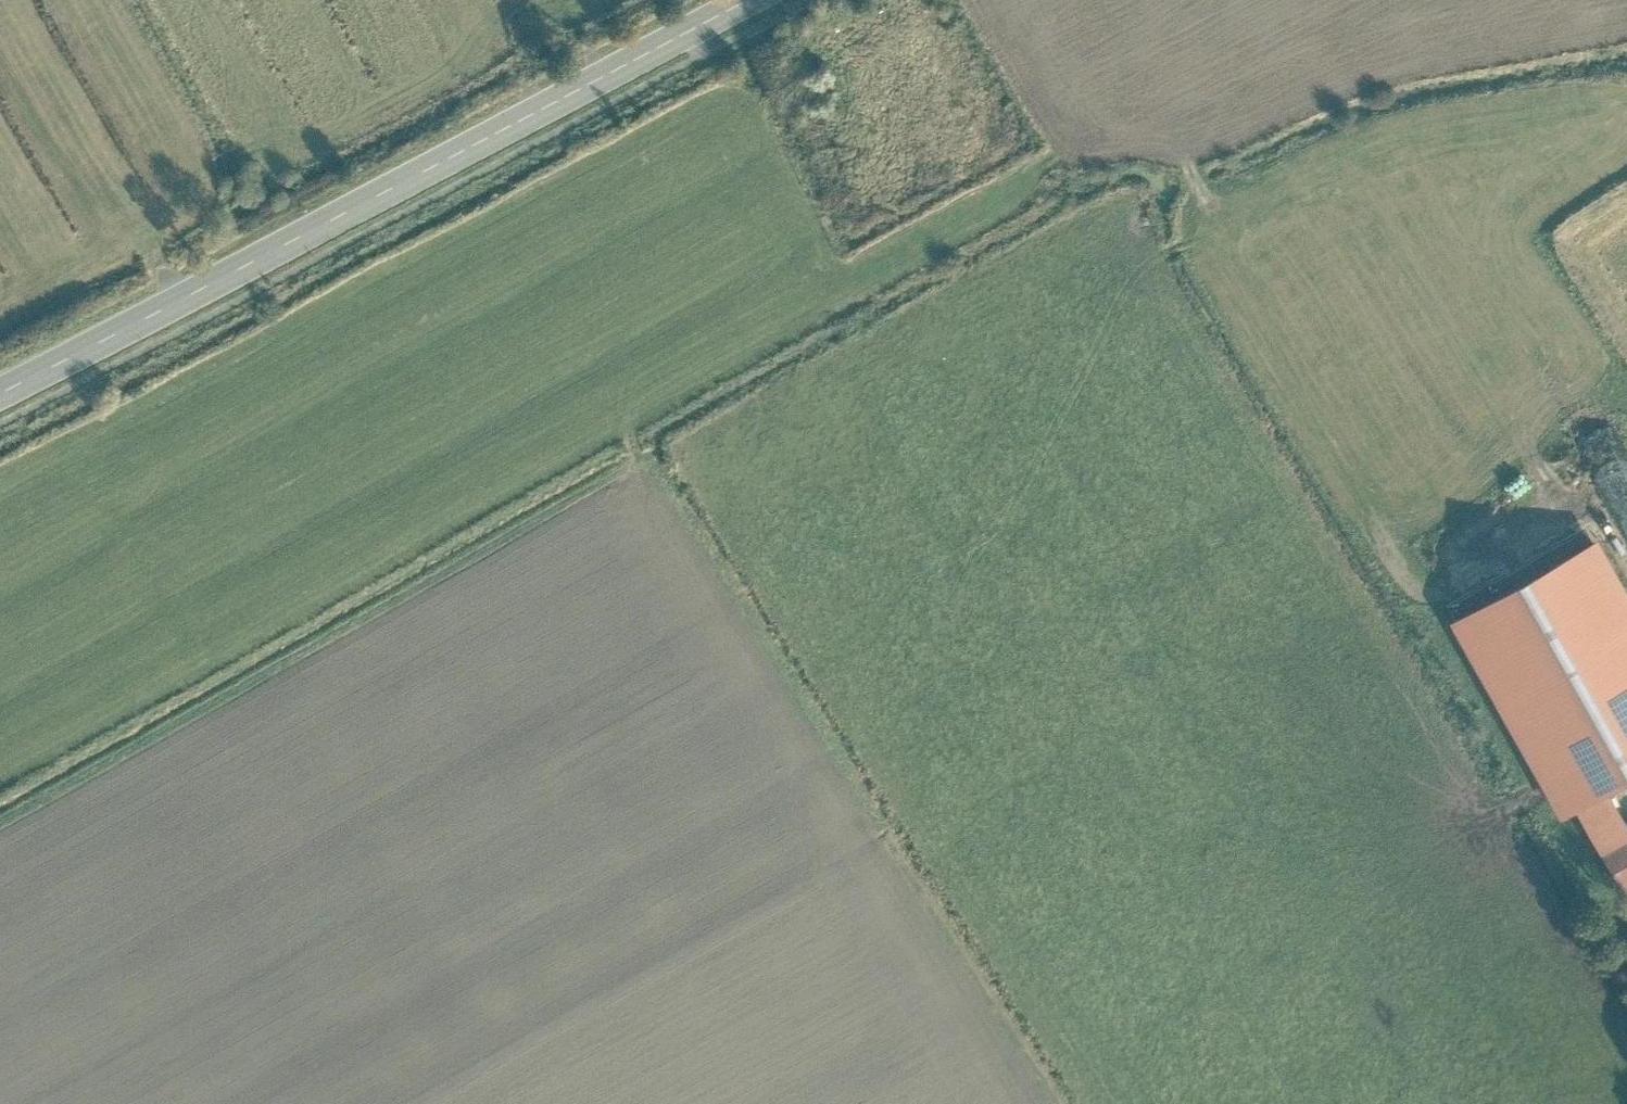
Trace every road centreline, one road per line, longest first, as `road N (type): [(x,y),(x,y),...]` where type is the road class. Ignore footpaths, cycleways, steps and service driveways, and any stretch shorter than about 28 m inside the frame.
road 1 (secondary): [(747,0),(0,392)]

